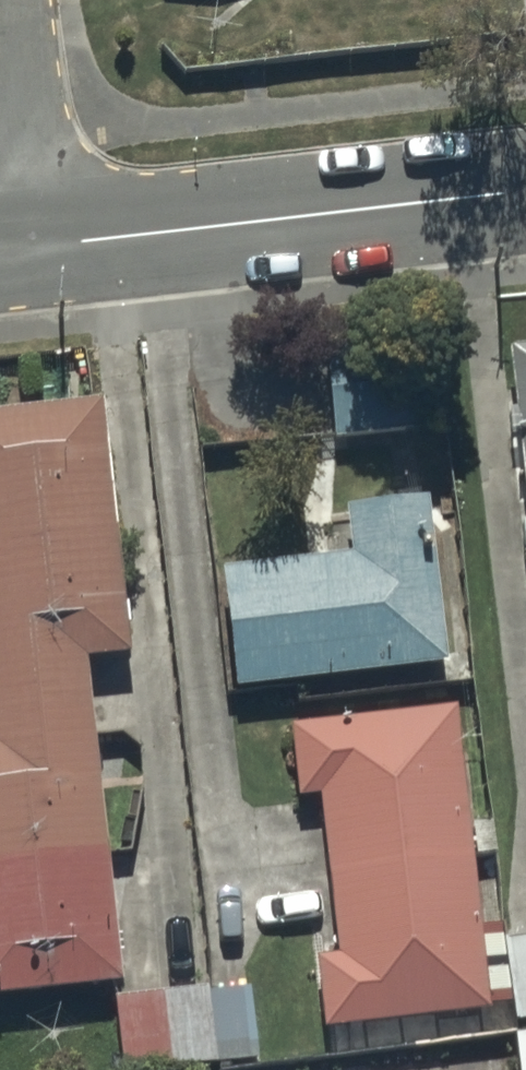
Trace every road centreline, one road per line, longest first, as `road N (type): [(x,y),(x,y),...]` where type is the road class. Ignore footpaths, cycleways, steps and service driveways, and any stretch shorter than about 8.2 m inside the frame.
road 1 (residential): [(30,245),(525,187)]
road 2 (residential): [(30,245),(4,0)]

